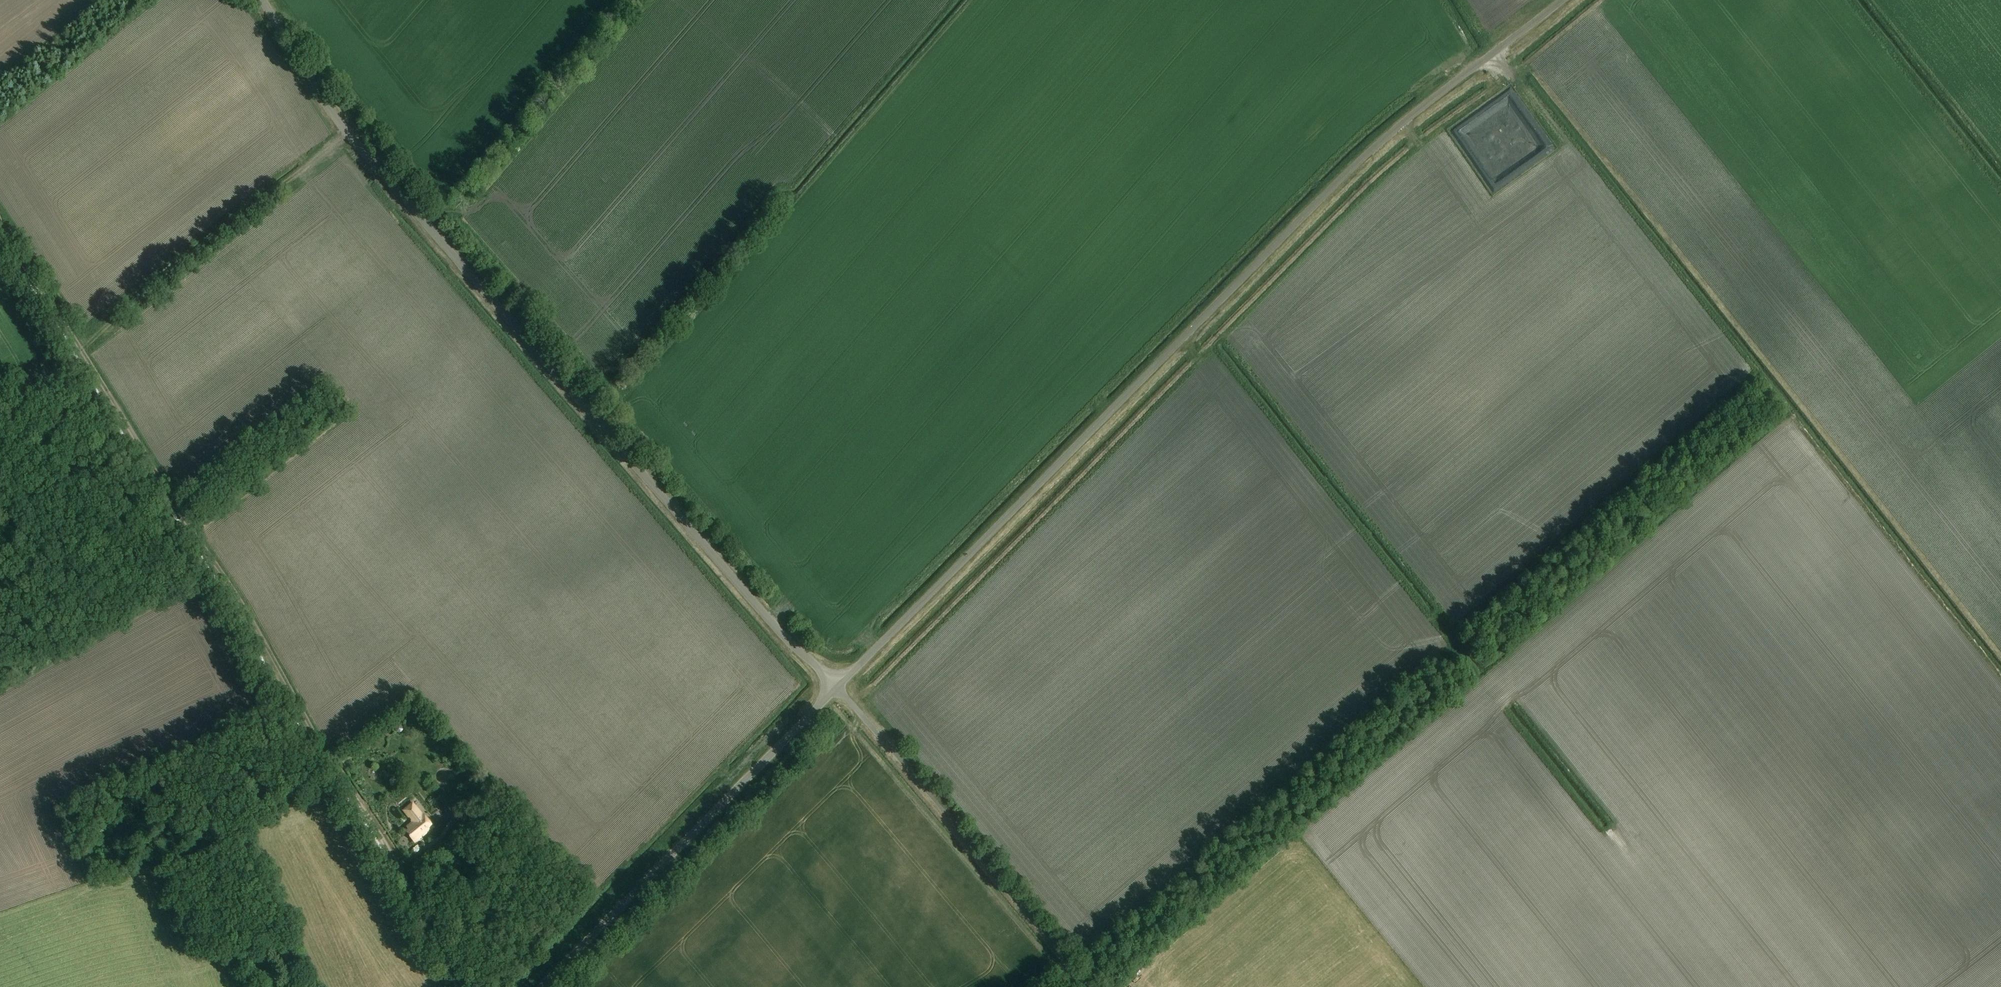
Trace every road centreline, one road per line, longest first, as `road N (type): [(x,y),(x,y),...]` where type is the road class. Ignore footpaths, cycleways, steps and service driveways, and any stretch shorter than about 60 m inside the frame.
road 1 (unclassified): [(836,687),(1375,145),(1562,0)]
road 2 (unclassified): [(836,687),(789,644),(349,133),(262,0)]
road 3 (track): [(465,986),(229,583),(0,220)]
road 4 (unclassified): [(541,986),(836,687)]
road 5 (track): [(77,355),(349,133)]

